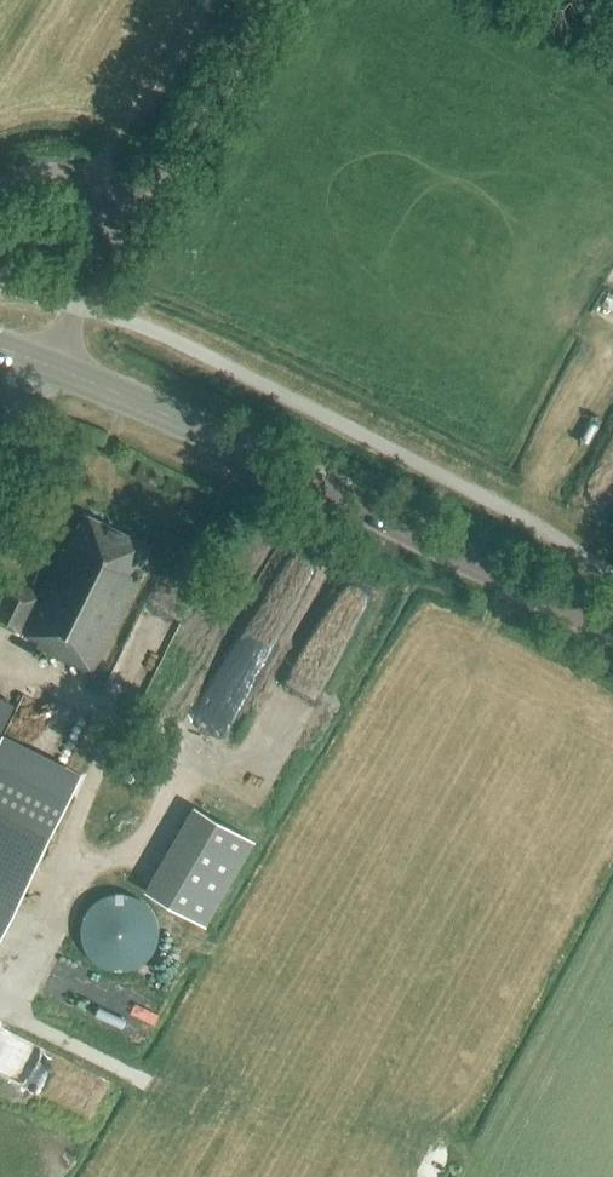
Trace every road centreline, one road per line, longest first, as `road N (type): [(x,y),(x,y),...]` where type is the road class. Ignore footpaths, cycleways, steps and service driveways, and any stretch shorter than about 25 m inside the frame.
road 1 (secondary): [(207,421),(612,627)]
road 2 (unclassified): [(52,365),(116,254),(127,215),(120,182),(90,166),(0,171)]
road 3 (track): [(272,0),(172,170),(127,215)]
road 4 (secondary): [(207,421),(52,365)]

